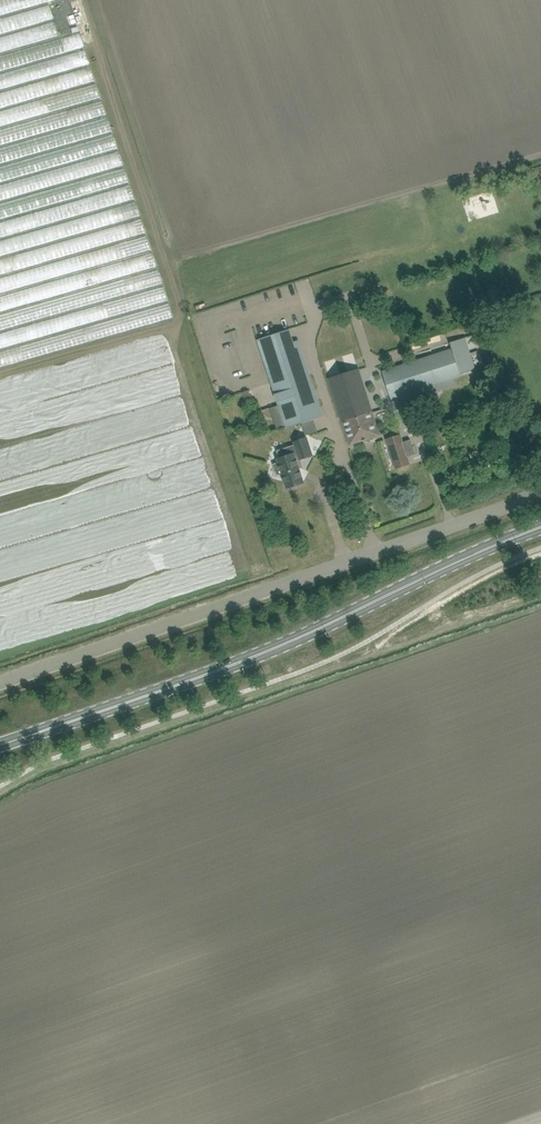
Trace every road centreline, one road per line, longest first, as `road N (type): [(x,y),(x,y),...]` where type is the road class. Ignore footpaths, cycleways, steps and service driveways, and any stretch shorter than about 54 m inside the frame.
road 1 (primary): [(0,744),(235,664),(540,527)]
road 2 (unclassified): [(540,489),(0,685)]

